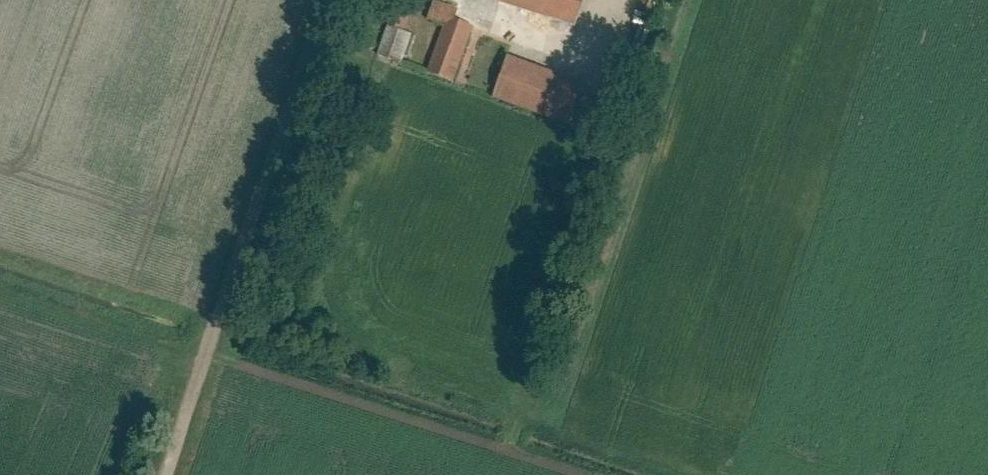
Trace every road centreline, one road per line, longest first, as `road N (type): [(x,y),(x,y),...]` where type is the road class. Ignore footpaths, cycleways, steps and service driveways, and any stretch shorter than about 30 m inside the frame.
road 1 (unclassified): [(306,0),(148,474)]

